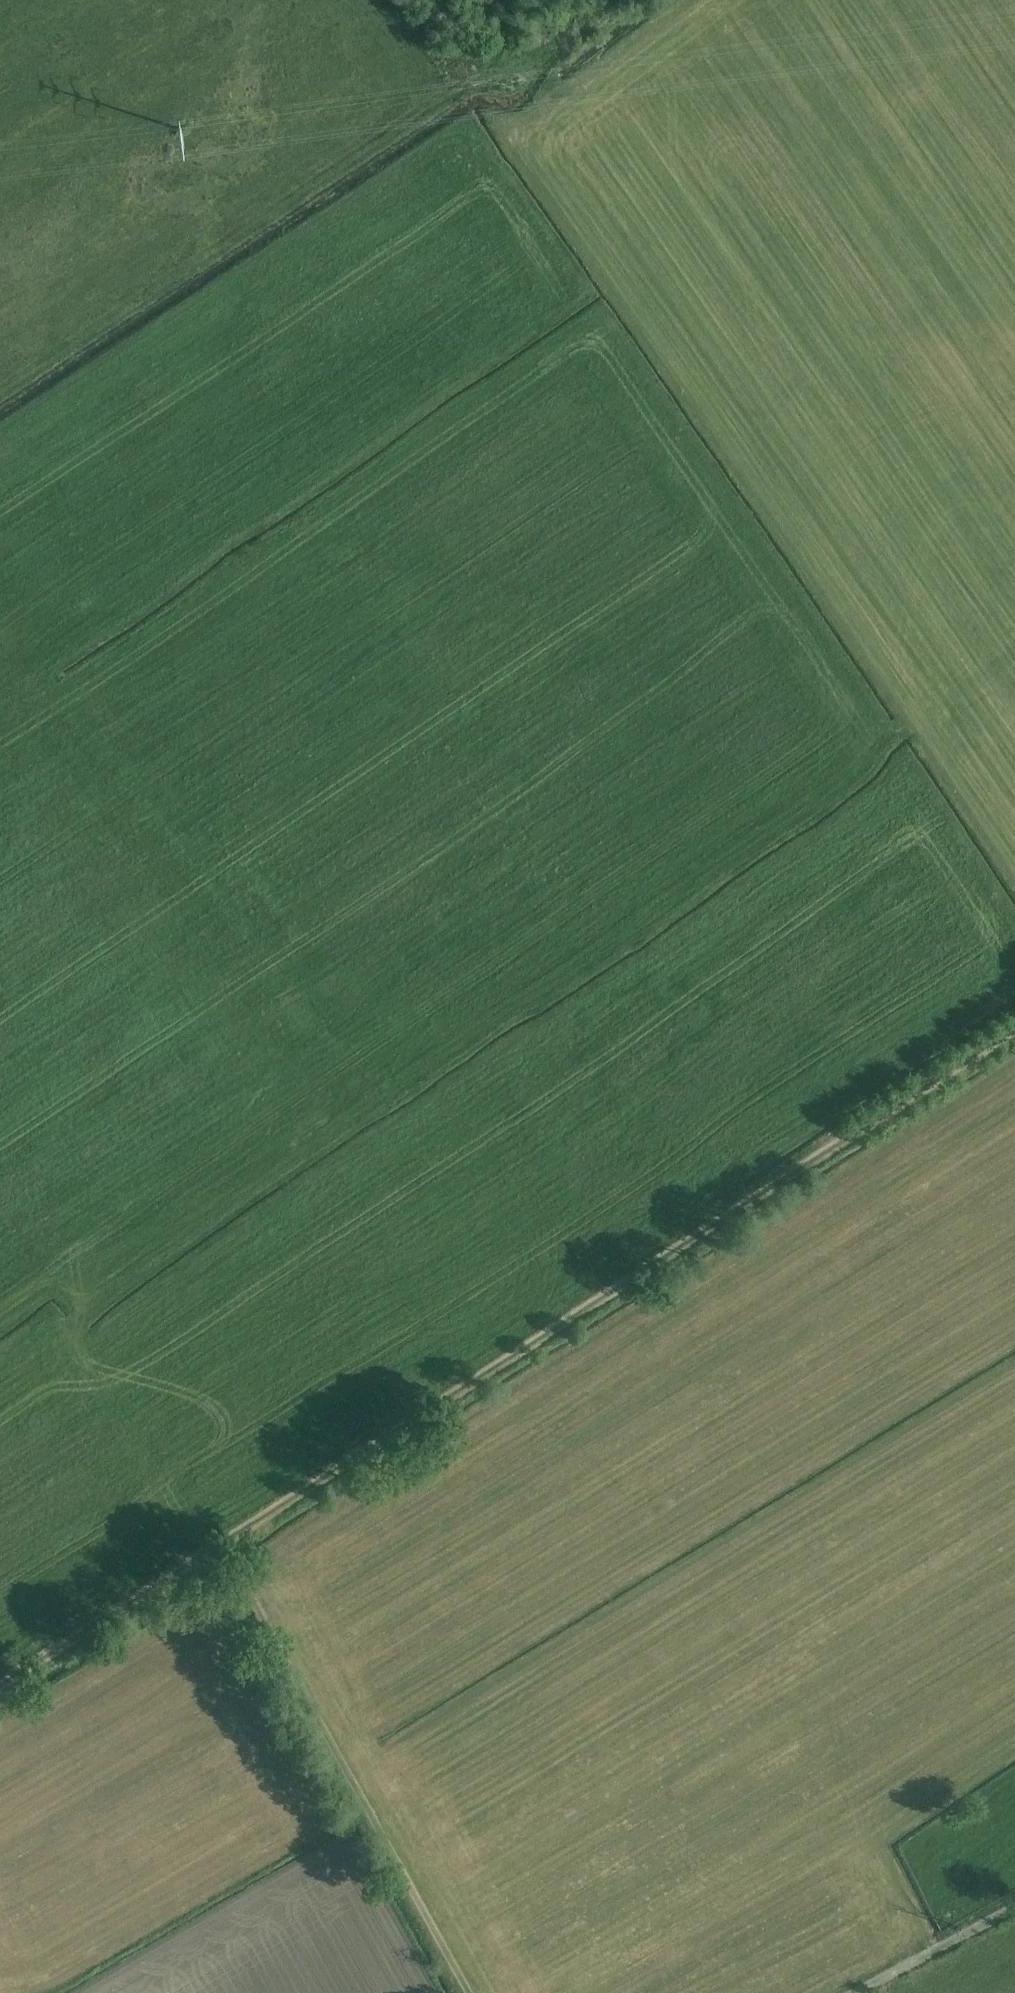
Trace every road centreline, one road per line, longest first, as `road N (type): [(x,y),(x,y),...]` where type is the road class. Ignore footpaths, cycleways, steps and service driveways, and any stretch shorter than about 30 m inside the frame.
road 1 (track): [(209,1553),(459,1992)]
road 2 (track): [(1014,870),(909,723),(912,652)]
road 3 (track): [(859,1992),(1014,1908)]

